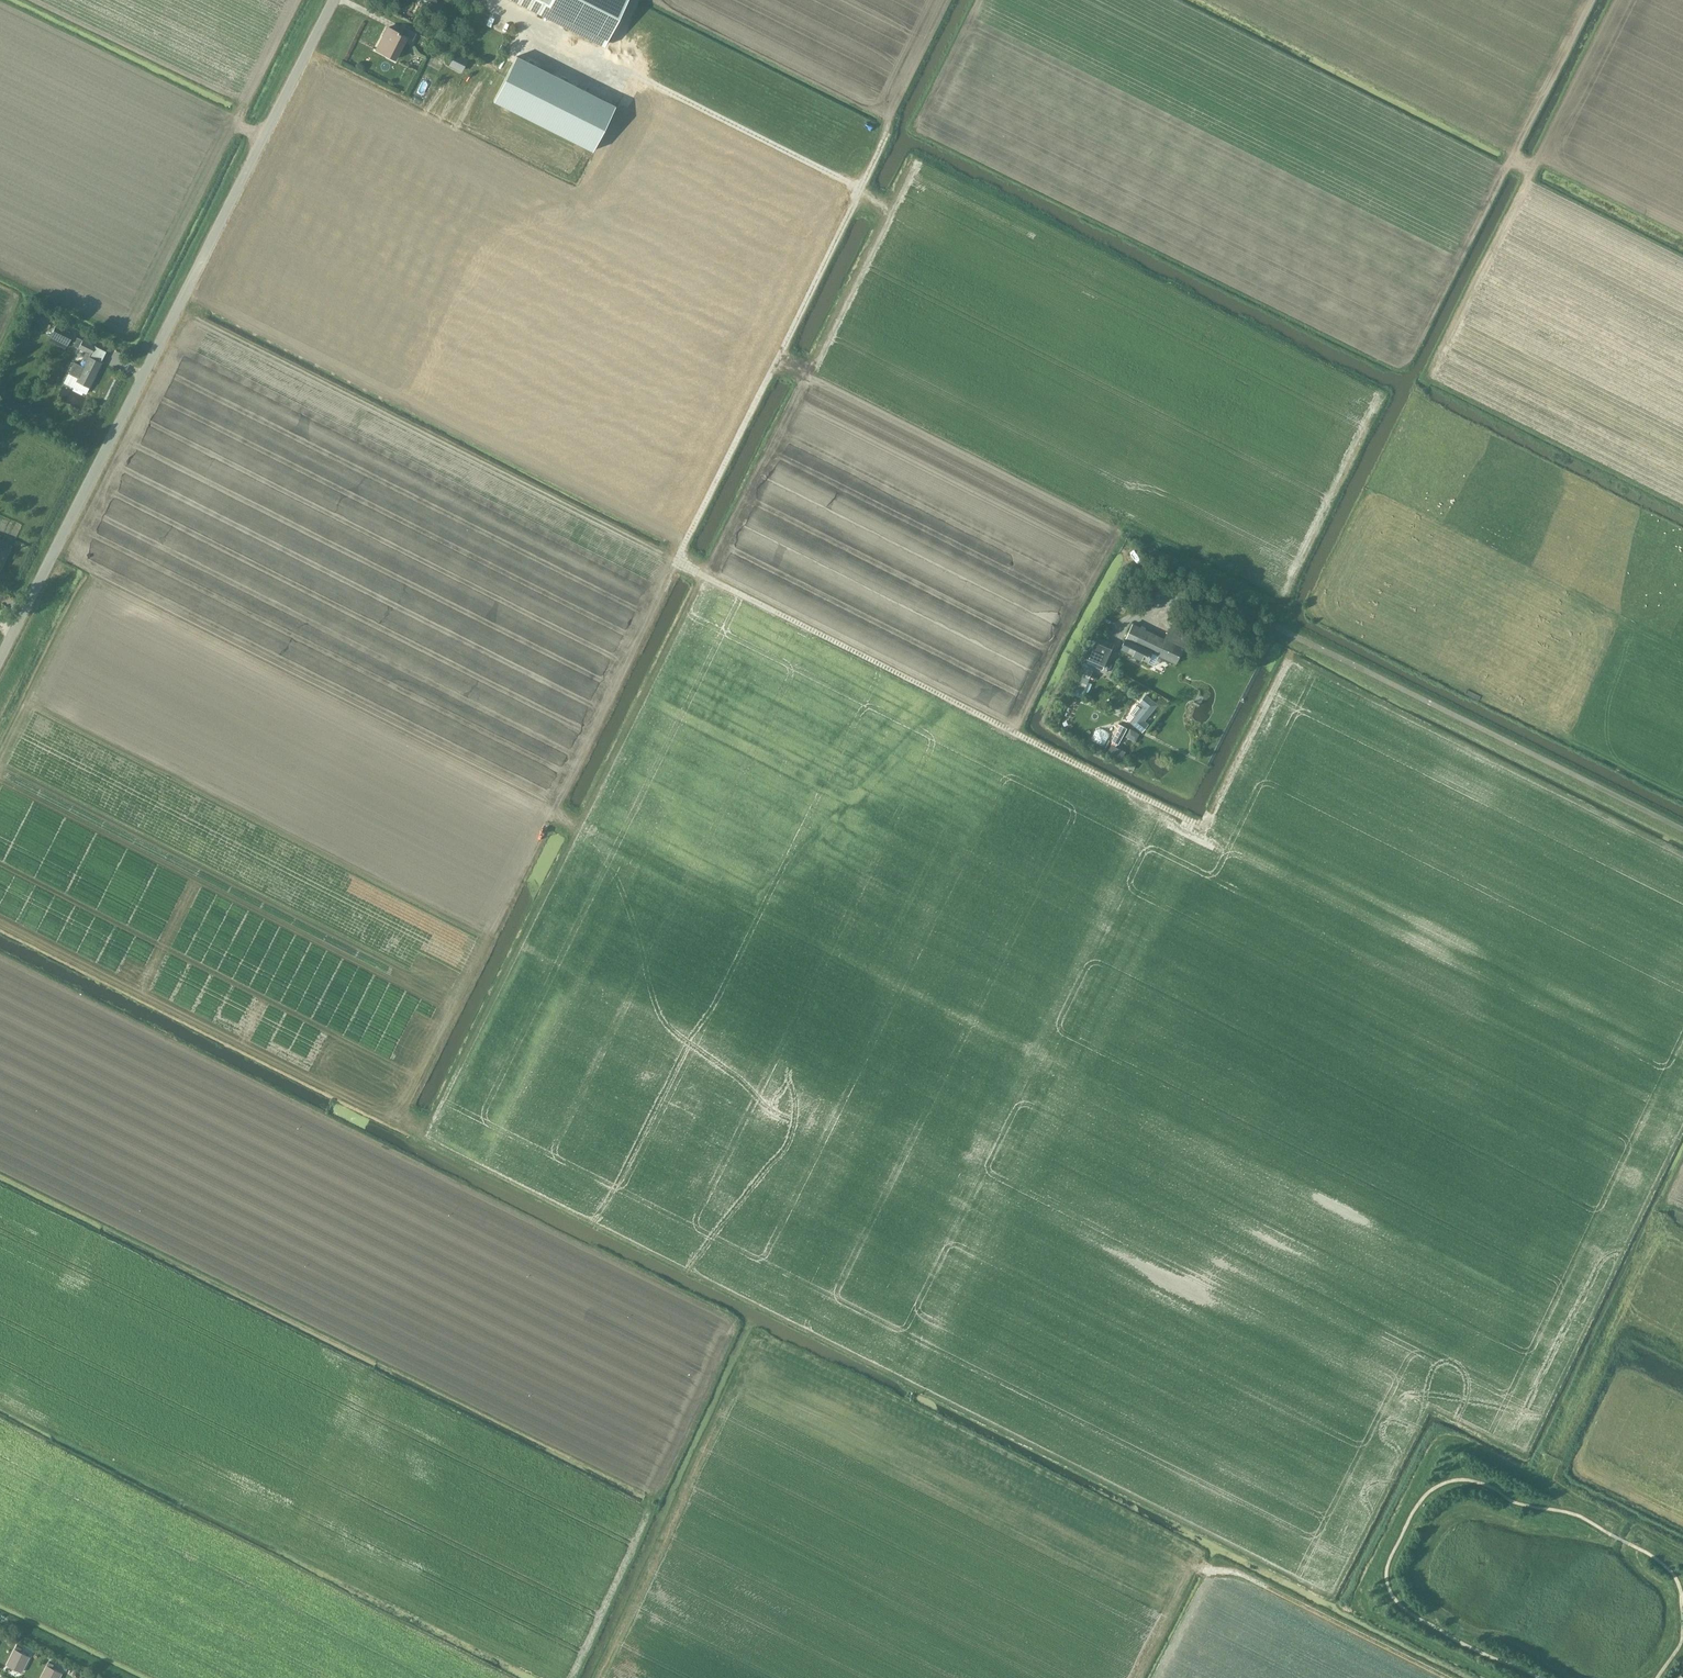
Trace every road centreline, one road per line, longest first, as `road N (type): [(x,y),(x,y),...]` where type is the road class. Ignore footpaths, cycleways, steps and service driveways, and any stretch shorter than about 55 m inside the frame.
road 1 (unclassified): [(0,661),(333,0)]
road 2 (track): [(1419,398),(1620,0)]

